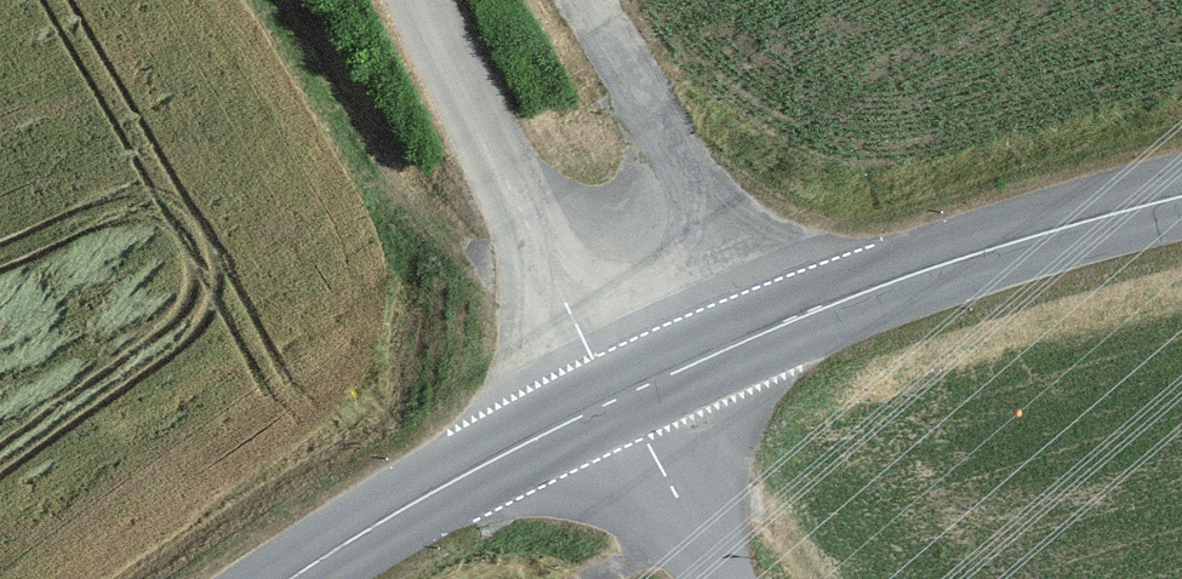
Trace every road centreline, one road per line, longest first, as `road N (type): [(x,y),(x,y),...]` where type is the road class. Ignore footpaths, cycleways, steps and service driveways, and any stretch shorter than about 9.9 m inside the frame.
road 1 (tertiary): [(1181,198),(862,294),(620,396)]
road 2 (track): [(620,396),(420,0)]
road 3 (tertiary): [(620,396),(475,467),(285,578)]
road 4 (tertiary): [(723,578),(620,396)]

